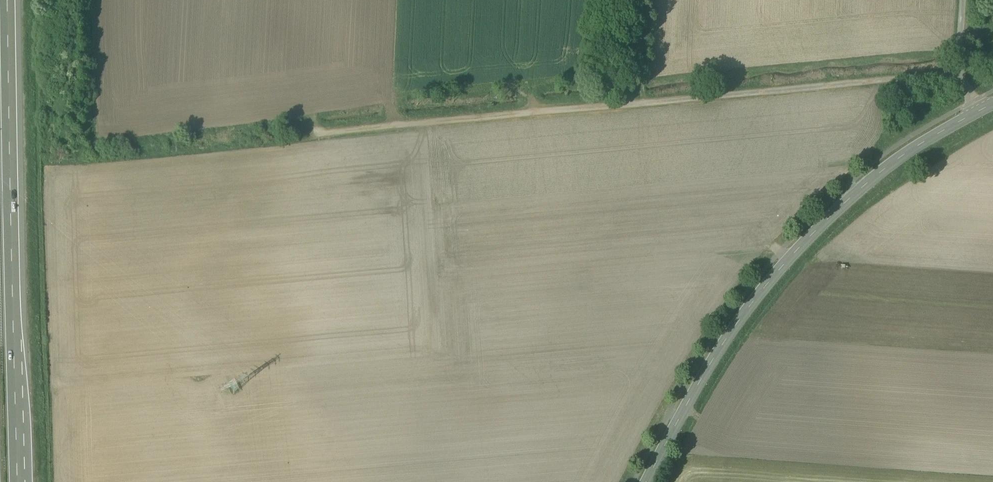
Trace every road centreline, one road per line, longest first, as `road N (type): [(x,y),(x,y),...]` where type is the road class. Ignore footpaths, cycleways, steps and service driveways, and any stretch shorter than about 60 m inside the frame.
road 1 (tertiary): [(647,481),(712,360),(780,269),(902,154),(980,109)]
road 2 (motorway): [(24,481),(14,0)]

